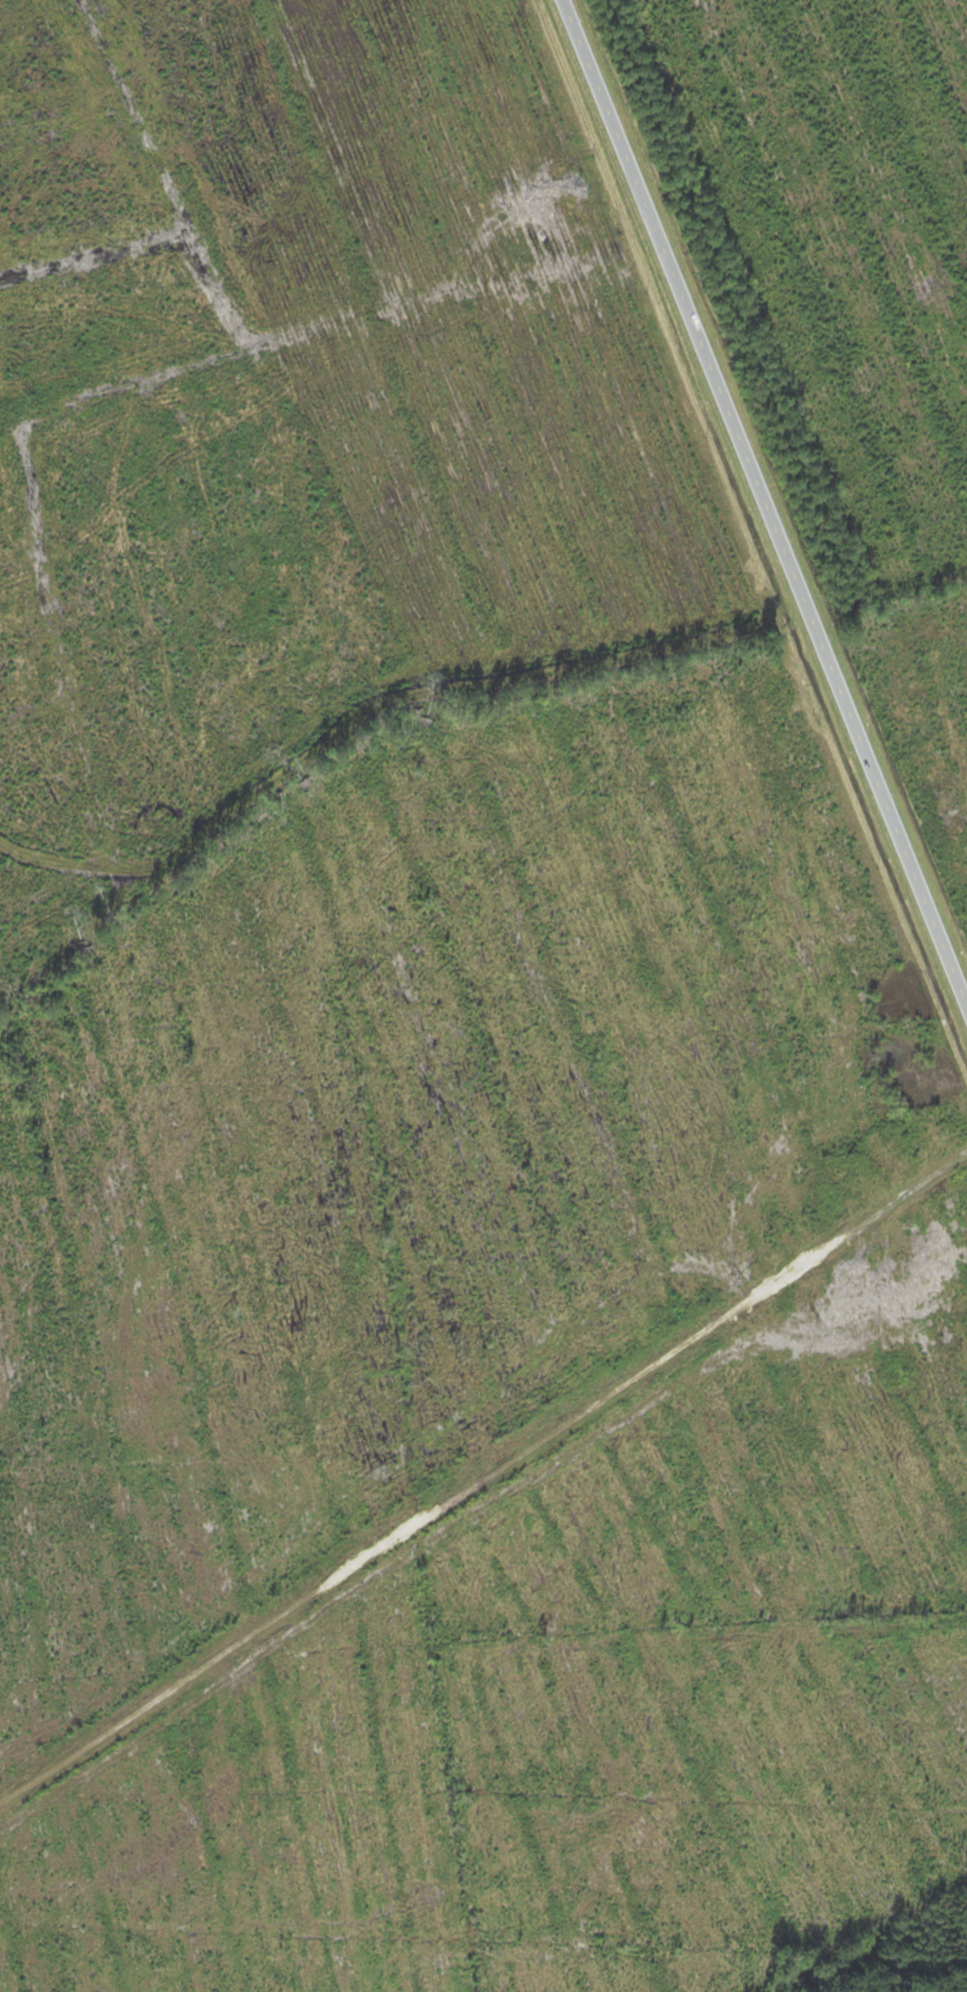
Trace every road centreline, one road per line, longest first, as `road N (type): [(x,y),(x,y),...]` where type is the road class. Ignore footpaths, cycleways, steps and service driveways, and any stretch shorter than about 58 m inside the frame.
road 1 (primary): [(966,976),(570,0)]

